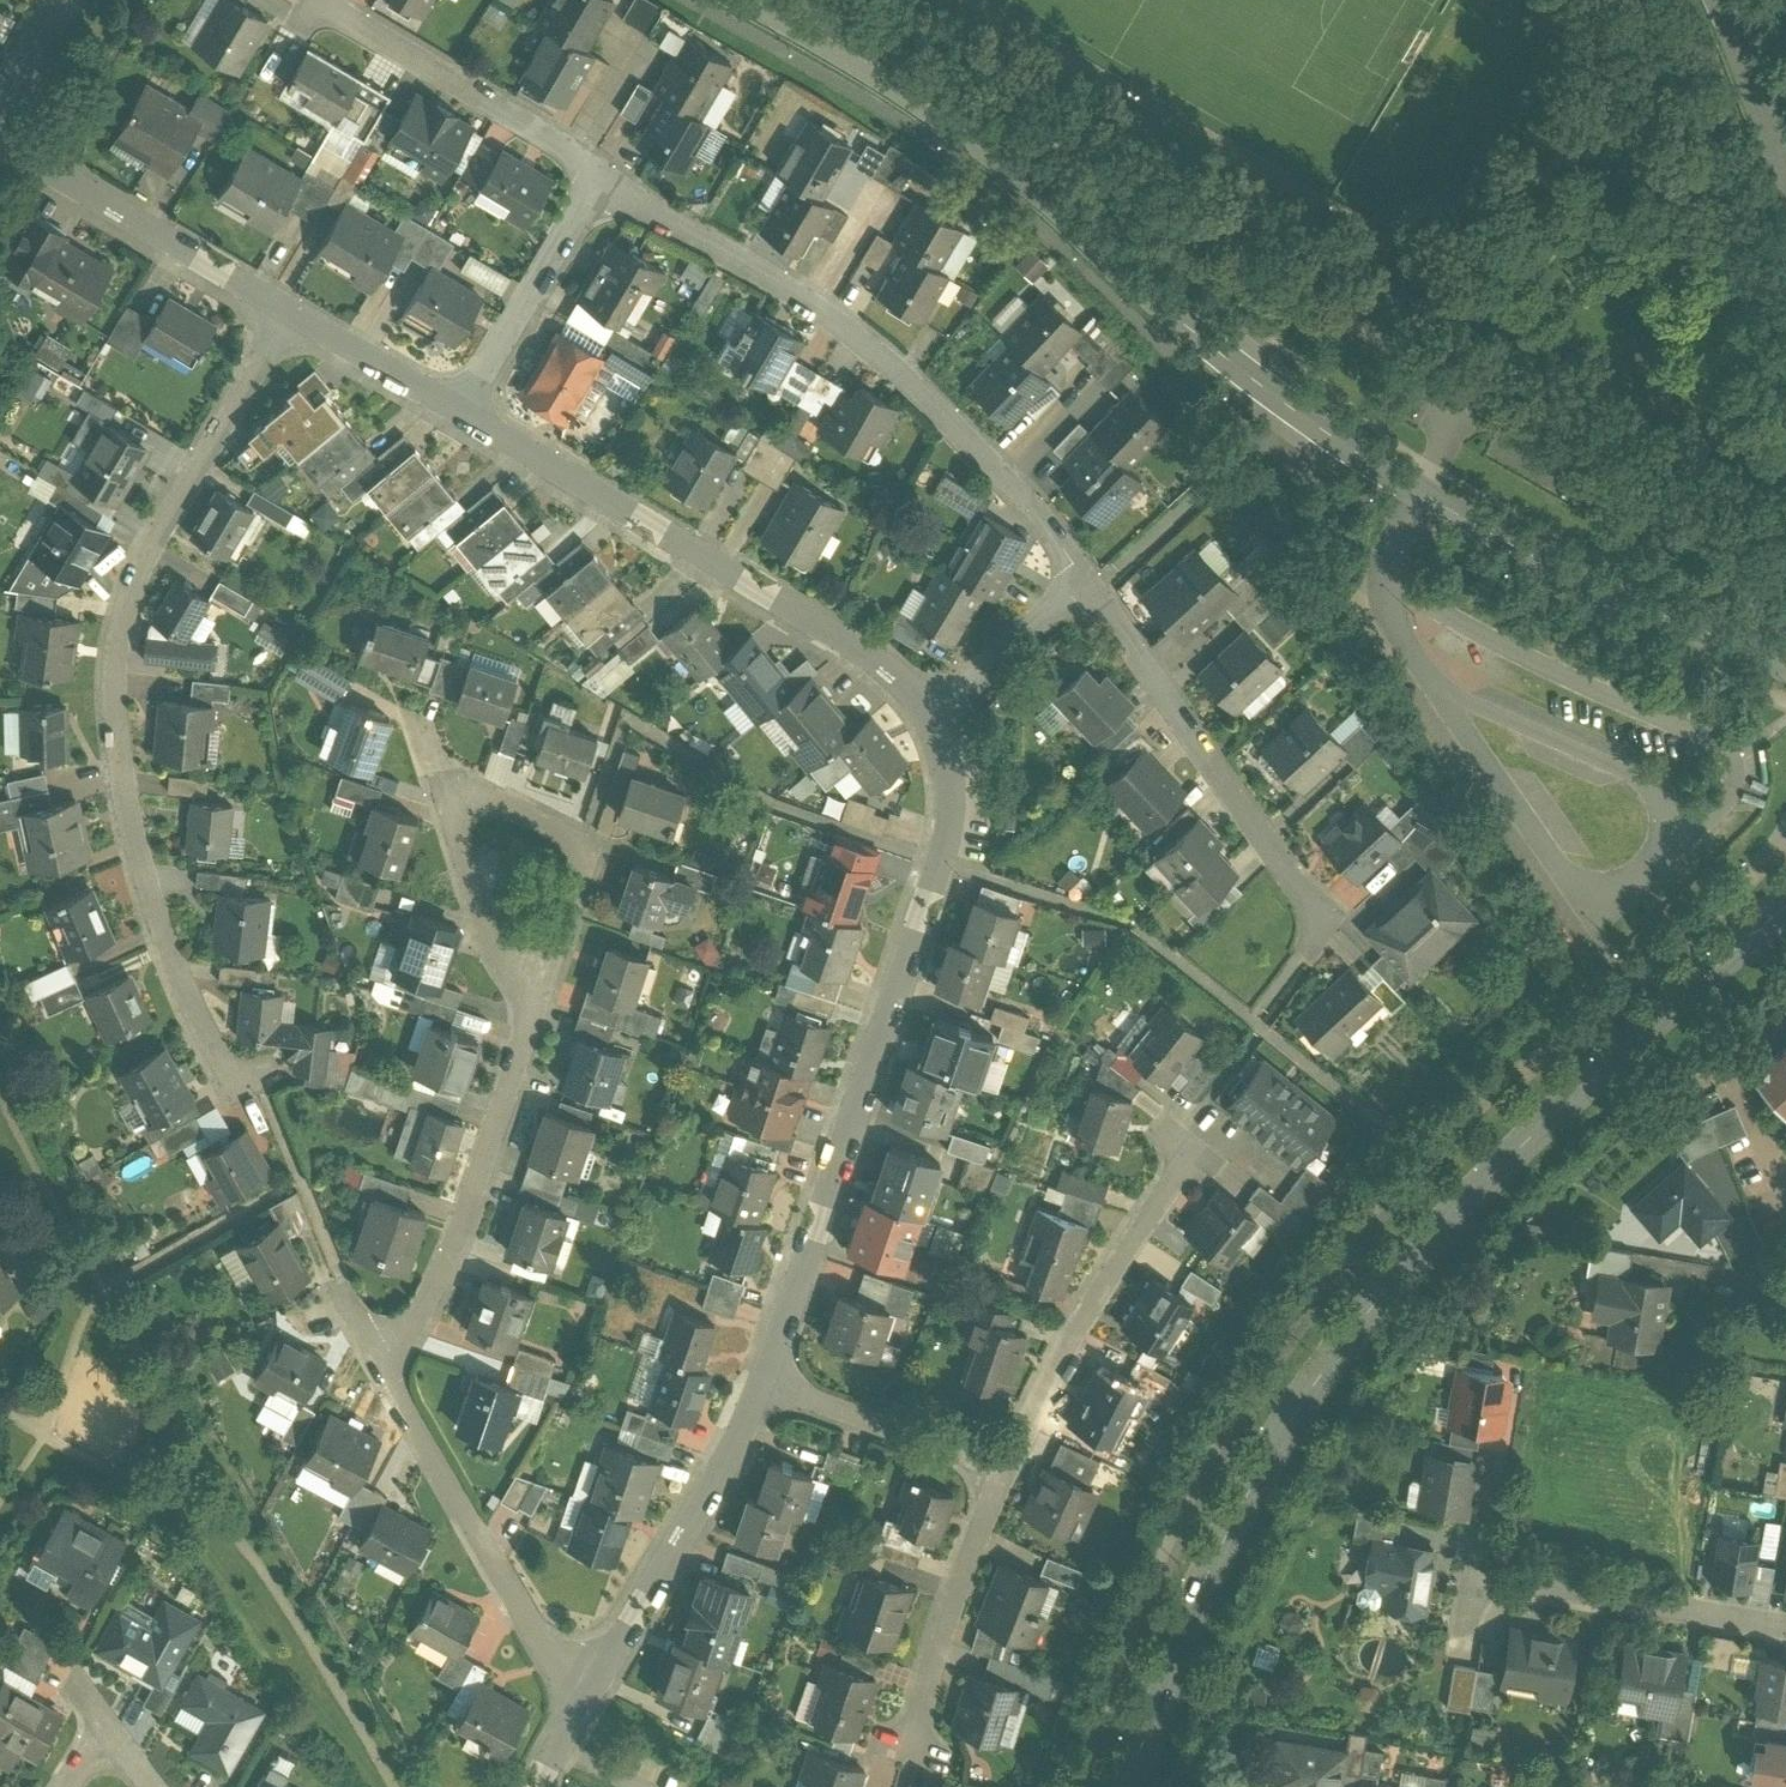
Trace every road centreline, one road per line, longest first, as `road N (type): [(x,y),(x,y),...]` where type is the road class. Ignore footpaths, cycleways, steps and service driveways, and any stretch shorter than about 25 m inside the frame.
road 1 (secondary): [(1785,655),(1692,626),(1535,558),(1344,445),(1199,337),(968,134),(764,0)]
road 2 (secondary): [(1785,905),(1485,1180),(1318,1378),(1272,1448),(1202,1586),(1129,1786)]
road 3 (residential): [(256,1081),(224,1051),(194,1006),(130,841),(116,777),(110,667),(134,556),(274,310)]
road 4 (residential): [(757,1379),(936,861),(948,798),(937,709)]
road 5 (residential): [(595,181),(849,331),(955,431),(1077,580)]
road 6 (residential): [(937,709),(888,657),(829,619),(457,412)]
road 7 (residential): [(529,1026),(575,907),(582,854),(554,832),(483,804),(465,816),(465,865),(515,989)]
road 8 (residential): [(1077,580),(1225,757),(1322,915)]
road 9 (residential): [(581,1691),(504,1589),(380,1368)]
road 10 (residential): [(1187,1149),(1095,1288),(1005,1478)]
road 11 (residential): [(380,1368),(439,1271),(529,1026)]
road 12 (residential): [(581,1691),(757,1379)]
road 13 (residential): [(274,310),(0,144)]
road 14 (residential): [(328,5),(595,181)]
road 15 (residential): [(1785,1631),(1480,1578)]
road 16 (residential): [(1005,1478),(912,1733)]
road 17 (residential): [(457,412),(595,181)]
road 18 (residential): [(757,1379),(1005,1478)]
road 19 (residential): [(457,412),(274,310)]
road 20 (residential): [(937,709),(1077,580)]
road 21 (secondary): [(1721,0),(1785,137)]

